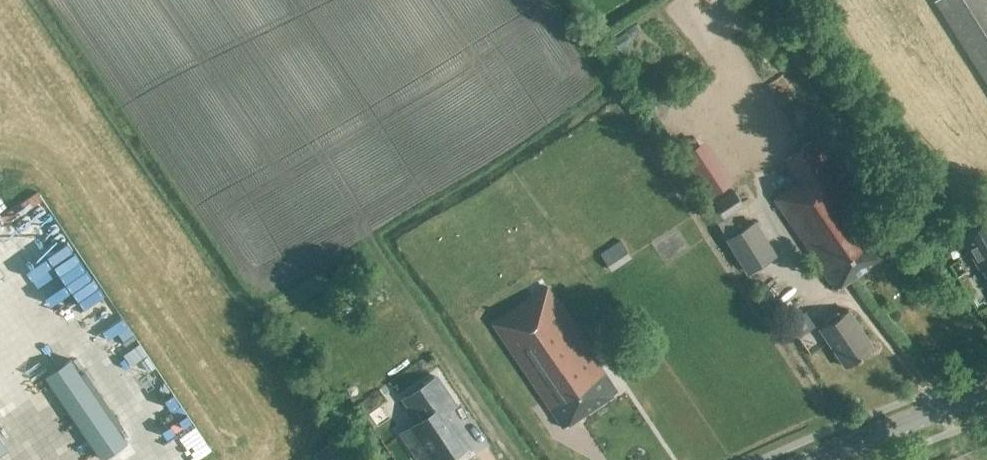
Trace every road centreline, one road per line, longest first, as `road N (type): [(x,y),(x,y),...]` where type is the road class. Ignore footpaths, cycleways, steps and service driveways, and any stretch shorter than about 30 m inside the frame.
road 1 (tertiary): [(815,459),(986,391)]

